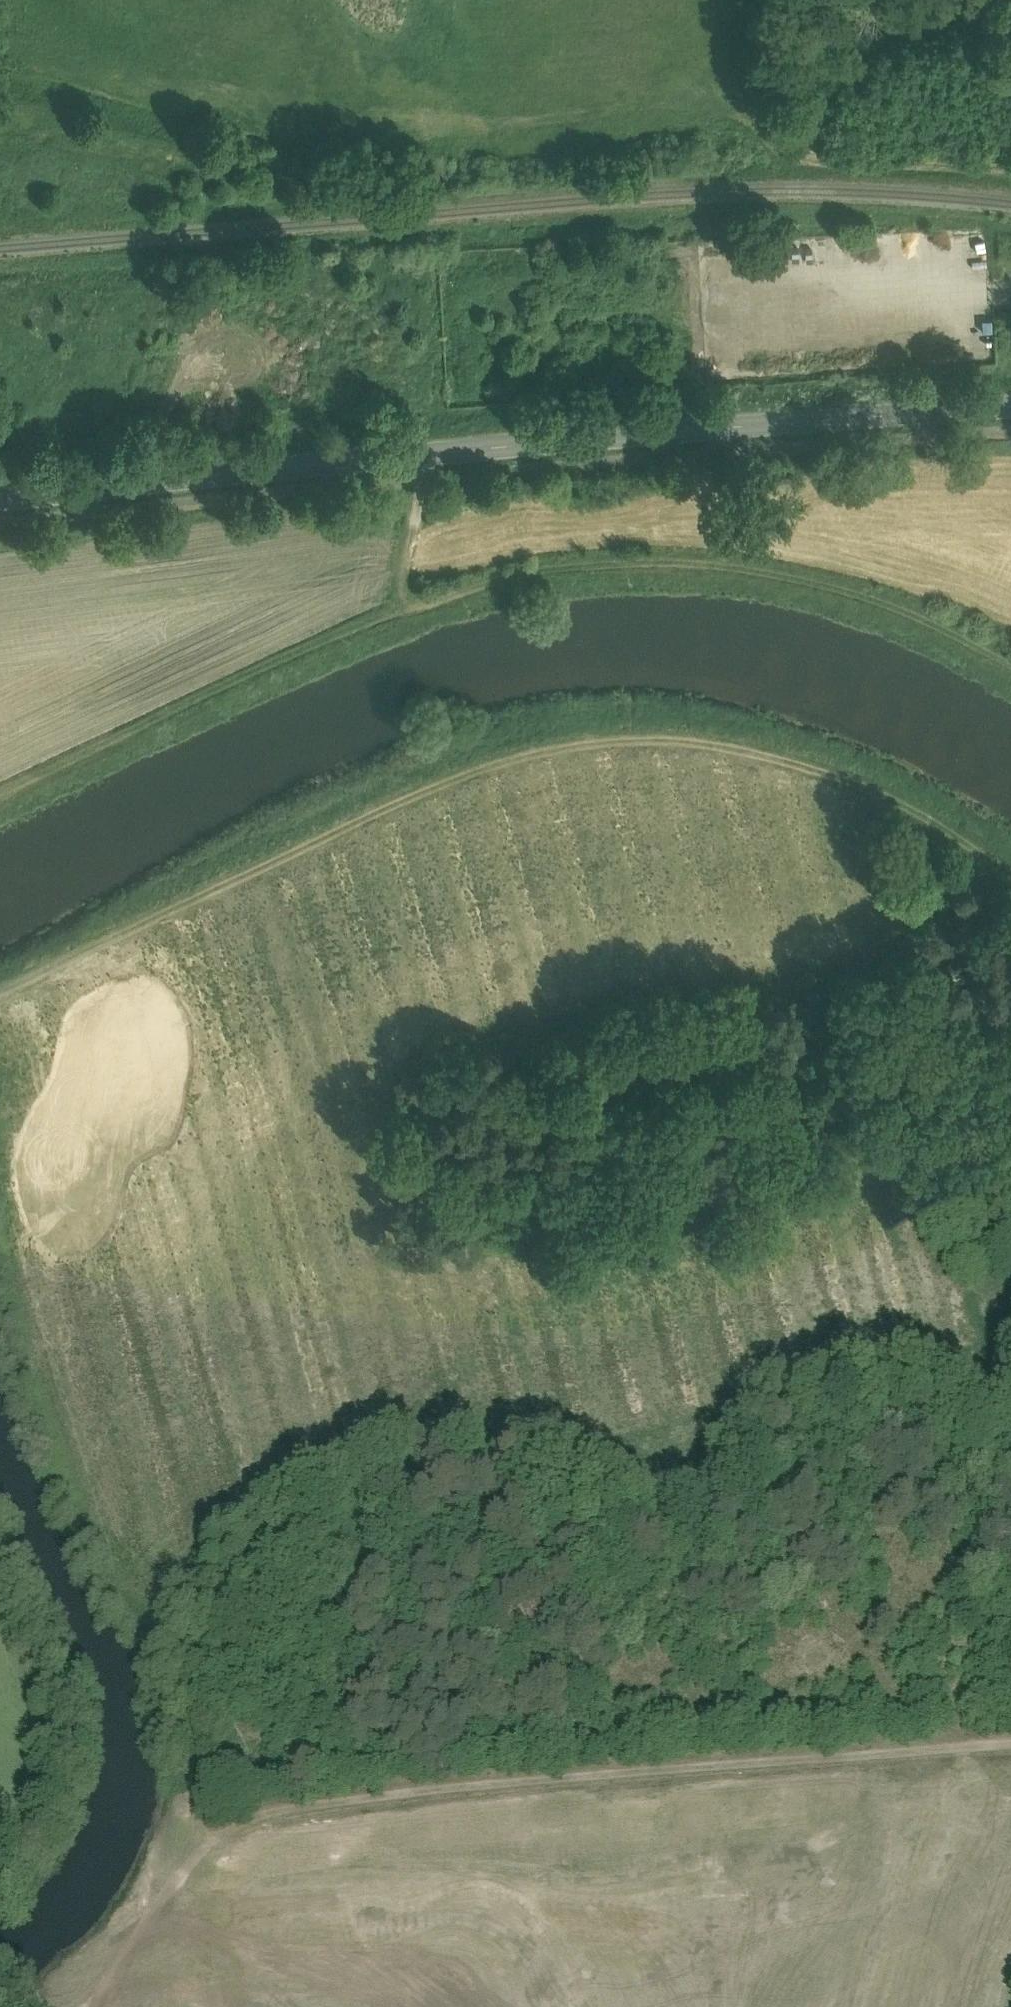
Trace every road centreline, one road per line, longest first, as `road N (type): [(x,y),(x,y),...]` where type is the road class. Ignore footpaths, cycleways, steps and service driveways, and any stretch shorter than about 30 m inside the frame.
road 1 (track): [(0,976),(234,864),(554,744),(665,733),(761,748),(854,777),(1010,858)]
road 2 (track): [(80,2006),(159,1876),(269,1815),(1010,1753)]
road 3 (secondary): [(1010,406),(420,453),(0,497)]
road 4 (track): [(409,593),(420,453)]

